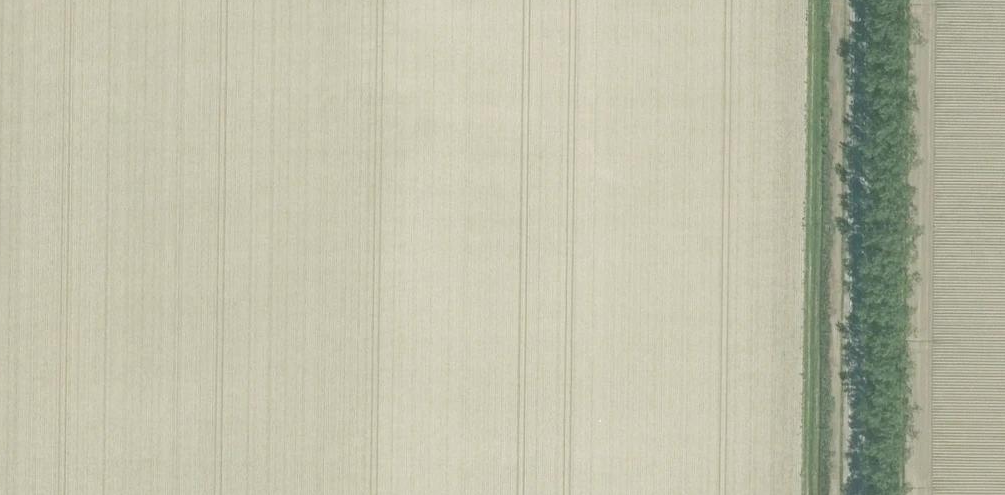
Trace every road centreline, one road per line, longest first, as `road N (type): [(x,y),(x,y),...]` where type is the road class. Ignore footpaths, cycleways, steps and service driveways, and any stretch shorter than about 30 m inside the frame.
road 1 (unclassified): [(855,494),(860,0)]

